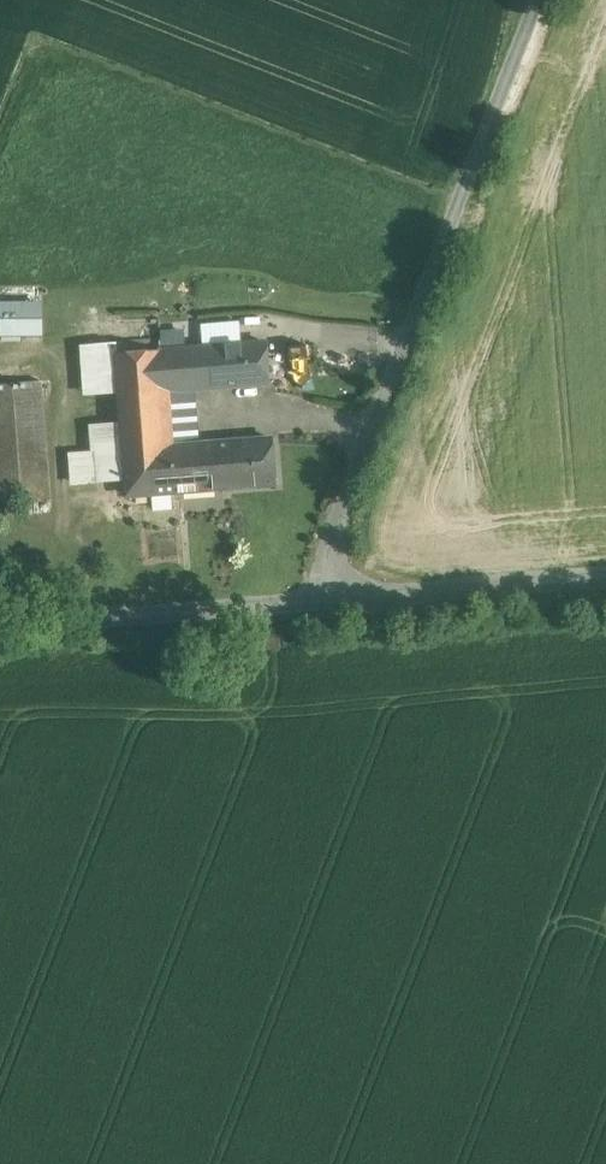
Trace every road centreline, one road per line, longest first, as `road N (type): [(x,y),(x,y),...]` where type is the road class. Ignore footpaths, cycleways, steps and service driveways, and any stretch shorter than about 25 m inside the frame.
road 1 (unclassified): [(541,0),(330,553),(324,598)]
road 2 (unclassified): [(0,624),(324,598)]
road 3 (unclassified): [(324,598),(605,576)]
road 4 (track): [(450,228),(605,218)]

